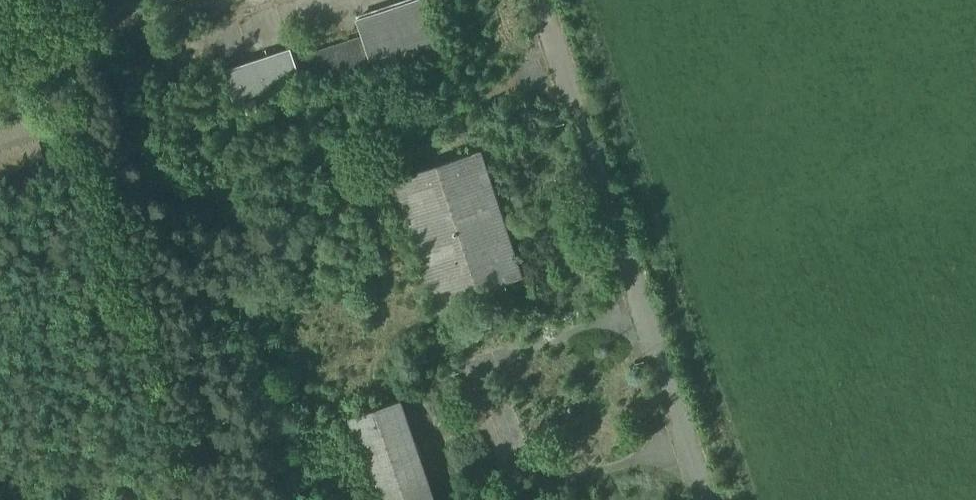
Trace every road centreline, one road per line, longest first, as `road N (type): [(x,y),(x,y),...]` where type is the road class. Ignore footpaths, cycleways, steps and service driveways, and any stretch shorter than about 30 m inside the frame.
road 1 (unclassified): [(641,313),(537,0)]
road 2 (unclassified): [(492,361),(481,398),(496,454),(516,485),(559,486),(686,447)]
road 3 (unclassified): [(492,361),(641,313)]
road 4 (unclassified): [(686,447),(641,313)]

